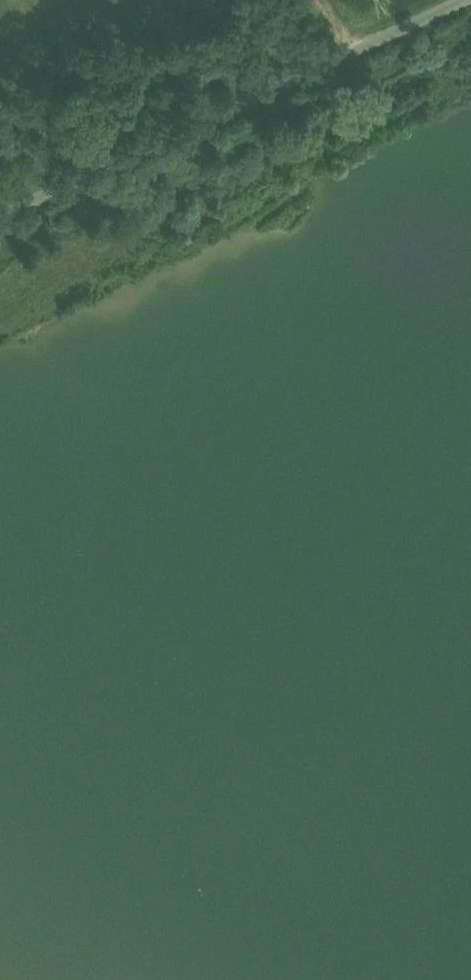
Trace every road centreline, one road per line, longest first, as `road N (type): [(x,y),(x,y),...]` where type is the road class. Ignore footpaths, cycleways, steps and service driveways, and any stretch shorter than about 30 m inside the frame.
road 1 (residential): [(467,0),(0,216)]

